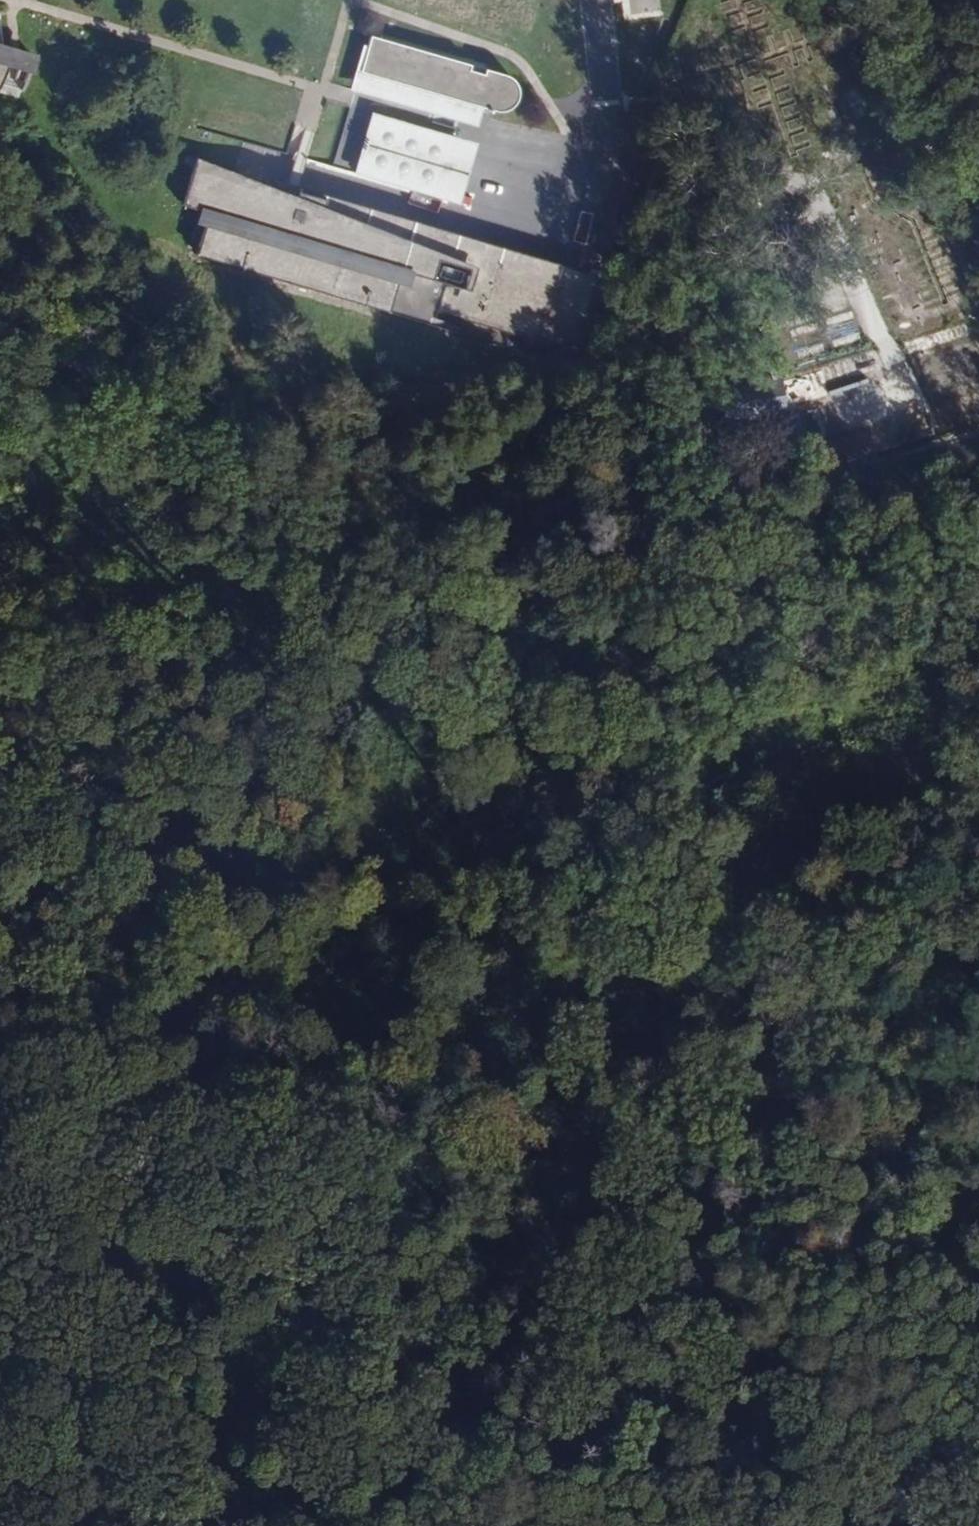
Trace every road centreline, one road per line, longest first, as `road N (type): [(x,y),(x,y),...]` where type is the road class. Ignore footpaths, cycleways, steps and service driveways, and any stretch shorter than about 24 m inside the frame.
road 1 (track): [(838,0),(978,207)]

